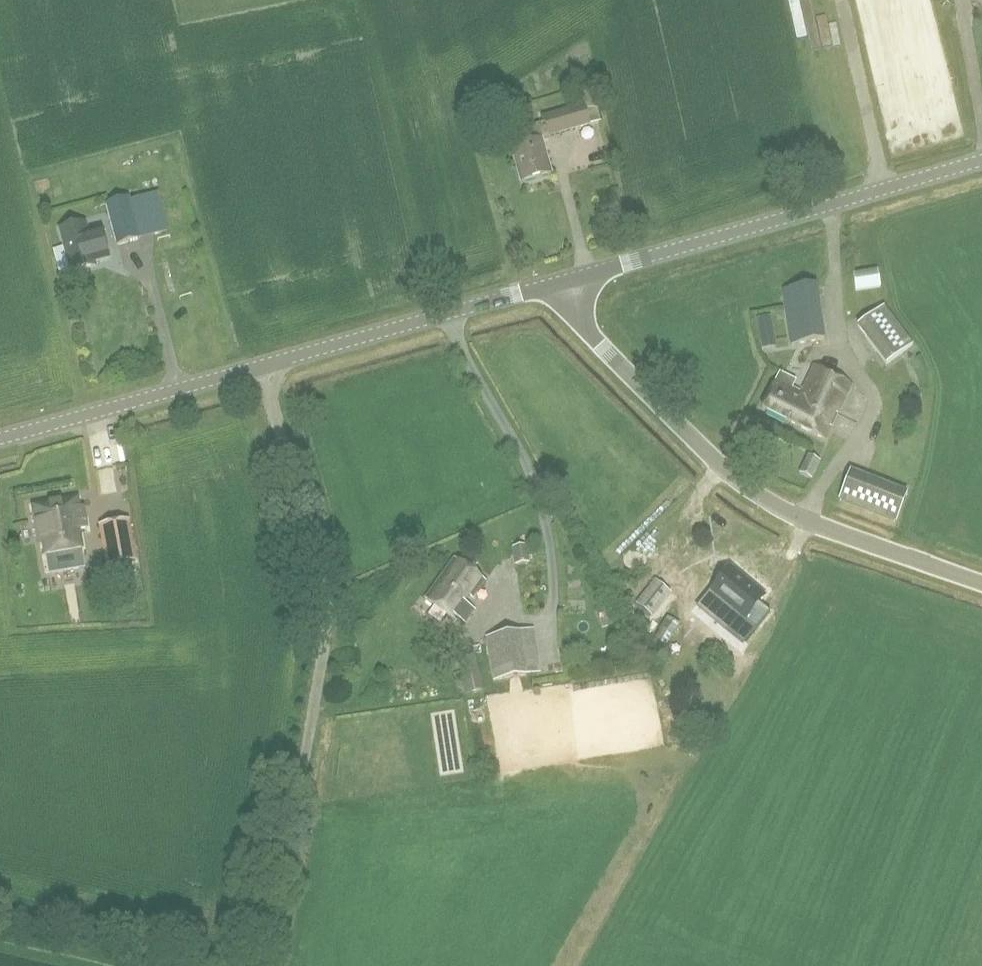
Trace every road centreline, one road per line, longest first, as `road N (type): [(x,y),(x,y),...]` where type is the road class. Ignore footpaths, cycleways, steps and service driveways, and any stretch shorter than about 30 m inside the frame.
road 1 (track): [(269,965),(326,612),(320,564),(262,366)]
road 2 (tertiary): [(0,439),(567,281)]
road 3 (unclassified): [(981,583),(821,527),(732,476),(599,343),(567,281)]
road 4 (tertiary): [(567,281),(981,160)]

